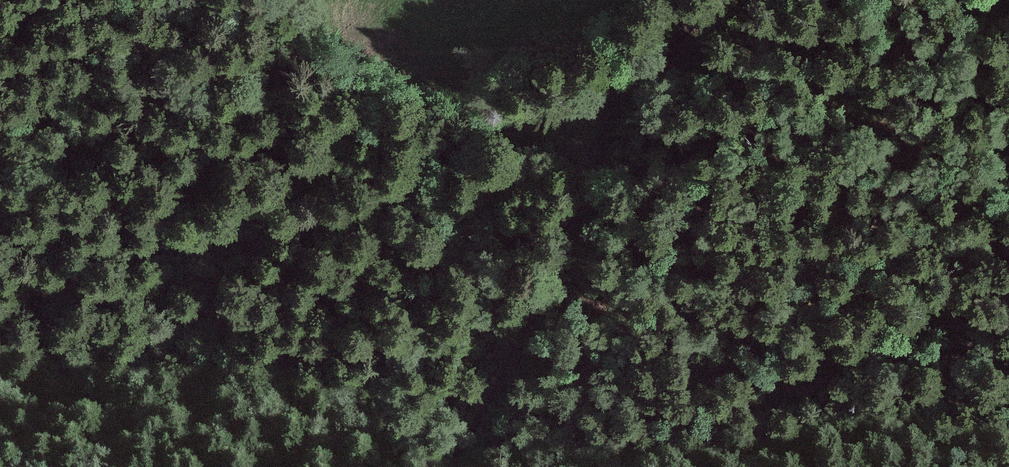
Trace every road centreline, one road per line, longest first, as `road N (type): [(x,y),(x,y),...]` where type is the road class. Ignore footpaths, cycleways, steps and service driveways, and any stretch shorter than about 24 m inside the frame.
road 1 (track): [(0,299),(279,125),(361,121),(460,142),(610,92),(719,0)]
road 2 (track): [(451,466),(527,335),(609,161),(610,92)]
road 3 (track): [(859,466),(968,343),(1008,313)]

